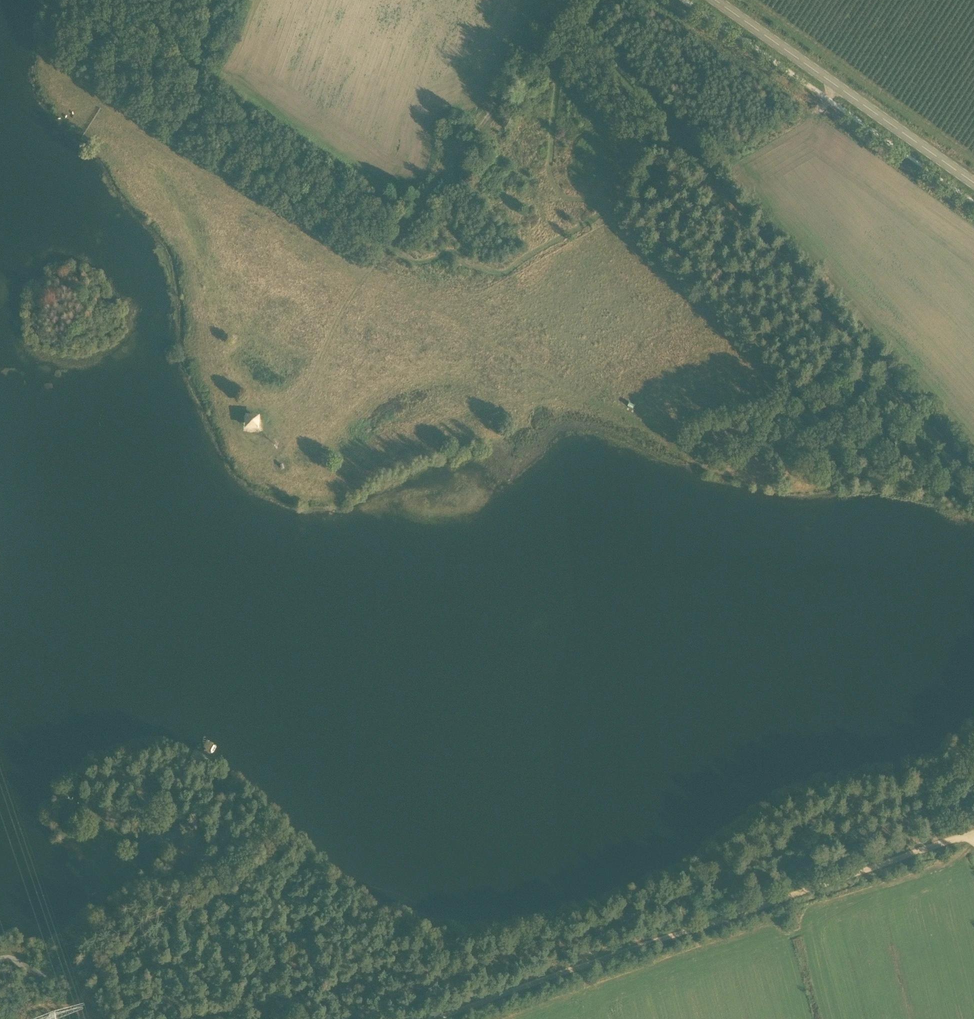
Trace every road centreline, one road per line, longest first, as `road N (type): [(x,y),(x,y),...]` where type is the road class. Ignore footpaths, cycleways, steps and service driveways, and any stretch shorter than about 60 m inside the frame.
road 1 (track): [(973,839),(450,1018)]
road 2 (secondary): [(973,184),(714,0)]
road 3 (track): [(574,0),(396,233)]

